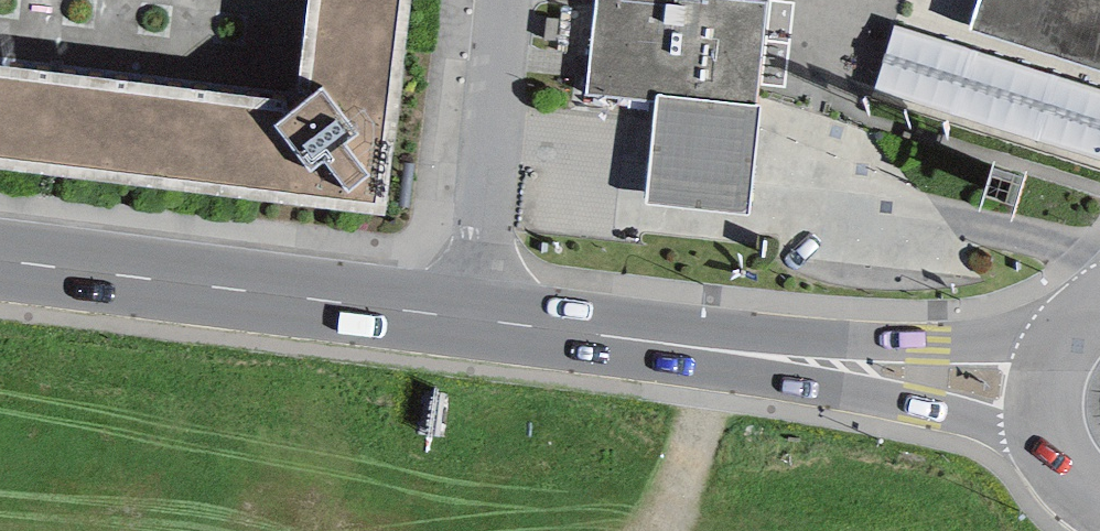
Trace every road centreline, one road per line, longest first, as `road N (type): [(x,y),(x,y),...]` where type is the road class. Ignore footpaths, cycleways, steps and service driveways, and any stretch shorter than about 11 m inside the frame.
road 1 (secondary): [(480,324),(927,378),(1016,405)]
road 2 (secondary): [(0,261),(480,324)]
road 3 (residential): [(480,324),(506,0)]
road 4 (secondary): [(1099,295),(1057,322),(1029,360),(1016,405)]
road 5 (secondary): [(1016,405),(1018,452),(1037,495),(1072,530)]

